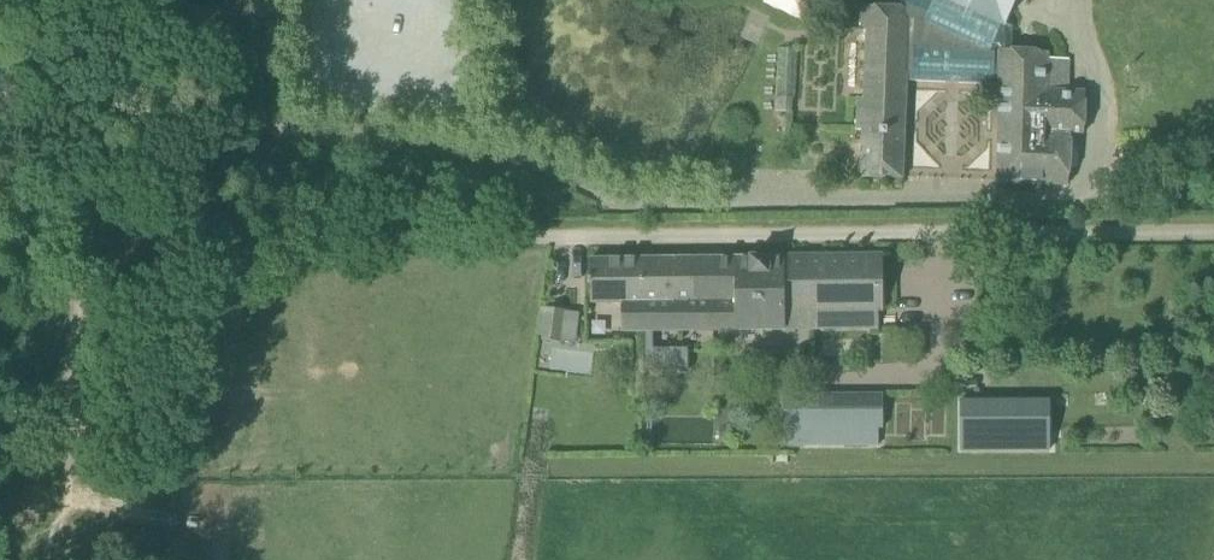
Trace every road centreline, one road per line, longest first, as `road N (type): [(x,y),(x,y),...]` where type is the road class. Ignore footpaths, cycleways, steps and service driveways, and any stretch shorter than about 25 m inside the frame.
road 1 (unclassified): [(1213,237),(427,238)]
road 2 (track): [(427,238),(0,244)]

